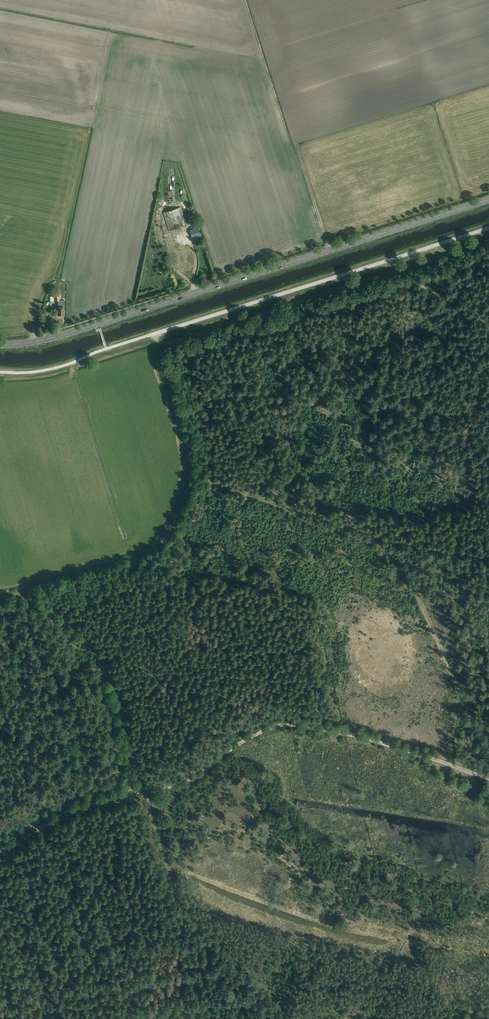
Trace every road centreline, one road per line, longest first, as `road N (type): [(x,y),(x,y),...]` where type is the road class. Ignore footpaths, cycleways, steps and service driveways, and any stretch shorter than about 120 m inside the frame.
road 1 (track): [(0,854),(83,804),(181,785),(248,737),(282,725),(379,743),(488,780)]
road 2 (track): [(296,1018),(180,898),(102,664),(59,616),(23,591)]
road 3 (primary): [(0,345),(56,337),(488,199)]
road 4 (unclassified): [(488,228),(147,336)]
road 5 (track): [(190,474),(391,541),(488,555)]
road 6 (track): [(488,754),(391,541)]

